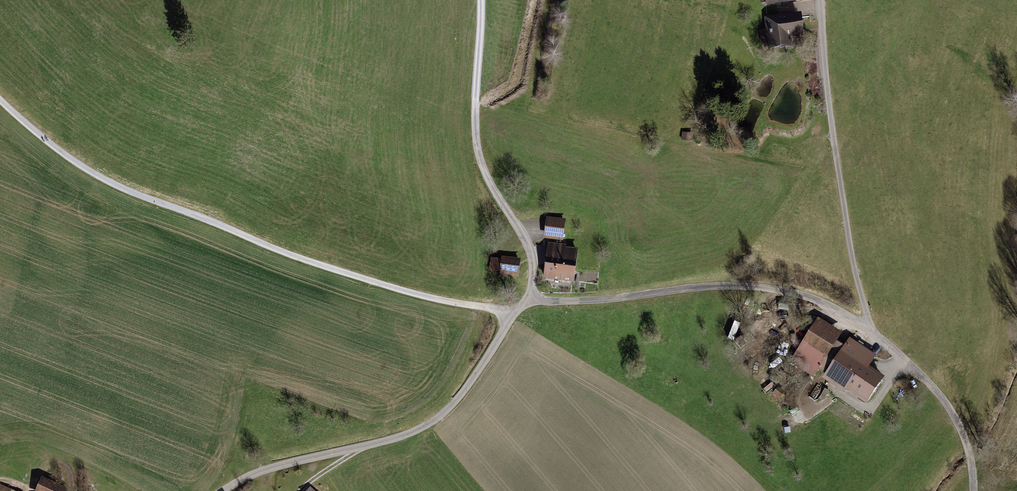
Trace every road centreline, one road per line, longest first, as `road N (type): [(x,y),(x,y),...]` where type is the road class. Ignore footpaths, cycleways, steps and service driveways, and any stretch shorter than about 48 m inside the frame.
road 1 (track): [(0,100),(61,152),(126,189),(357,277),(516,312)]
road 2 (track): [(524,301),(748,287),(816,300),(872,332)]
road 3 (track): [(872,332),(849,244),(821,0)]
road 4 (track): [(481,0),(477,144),(531,253),(524,301)]
road 5 (track): [(365,446),(445,411),(524,301)]
road 6 (track): [(974,490),(968,450),(949,408),(872,332)]
road 7 (track): [(223,490),(263,471),(365,446)]

